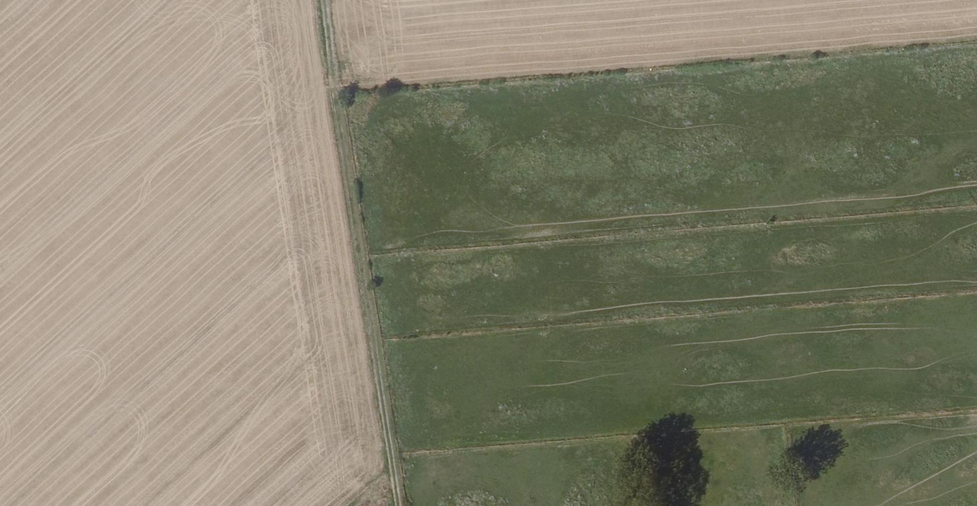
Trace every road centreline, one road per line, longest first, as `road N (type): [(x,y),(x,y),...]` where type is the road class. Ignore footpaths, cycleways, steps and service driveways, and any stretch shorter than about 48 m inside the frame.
road 1 (track): [(401,505),(328,0)]

